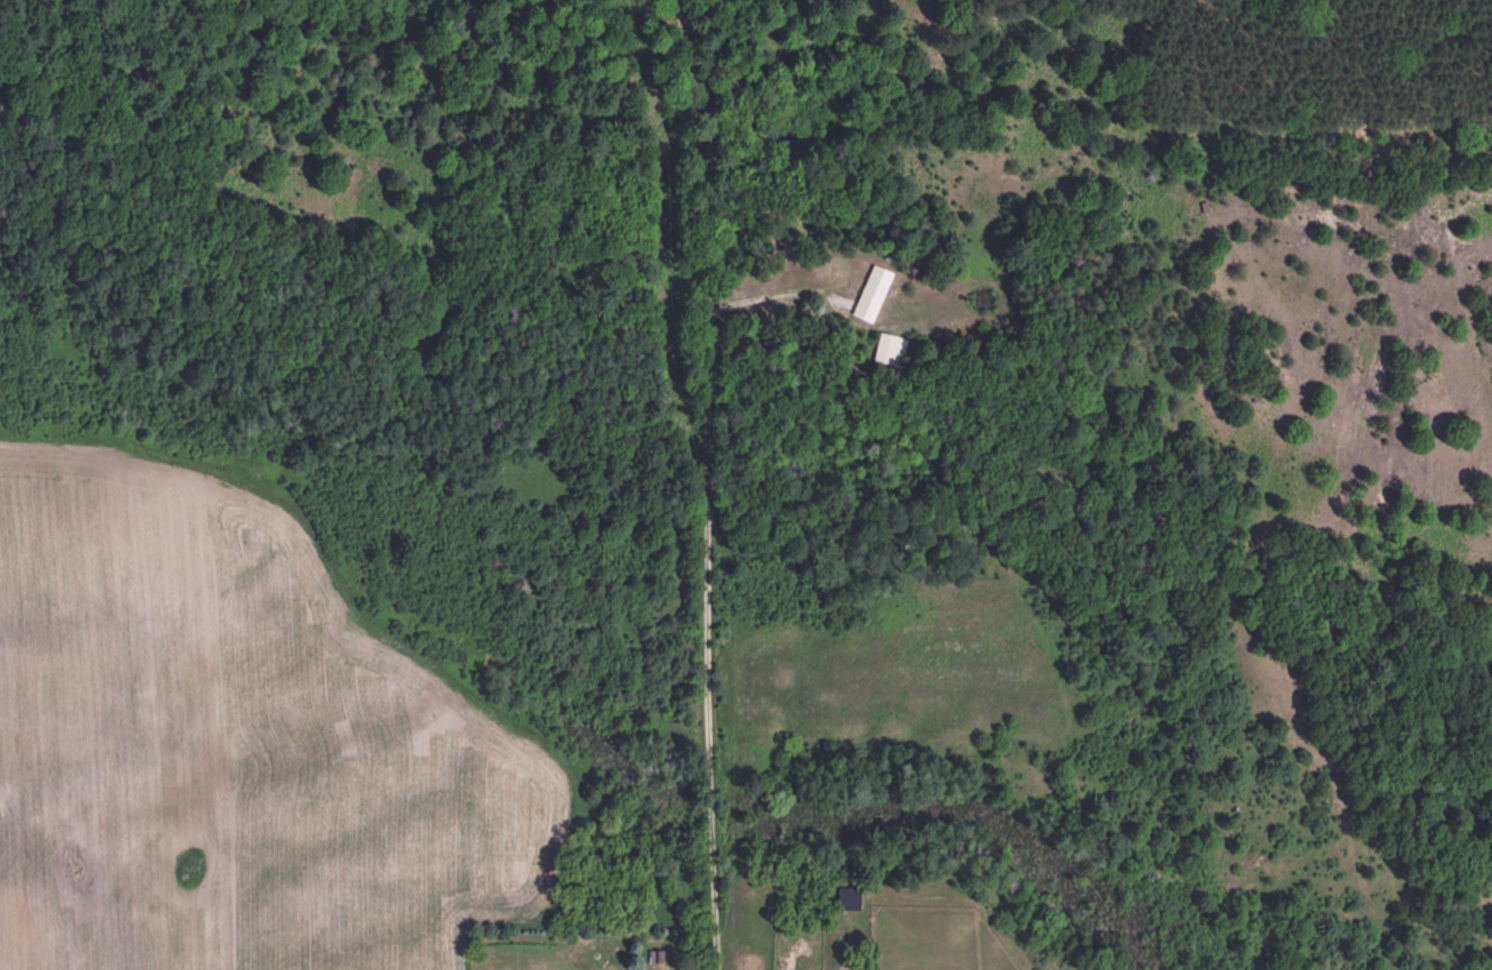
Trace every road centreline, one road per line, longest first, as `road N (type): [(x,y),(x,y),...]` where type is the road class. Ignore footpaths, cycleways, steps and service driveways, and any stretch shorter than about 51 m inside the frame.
road 1 (track): [(711,969),(709,653),(657,0)]

